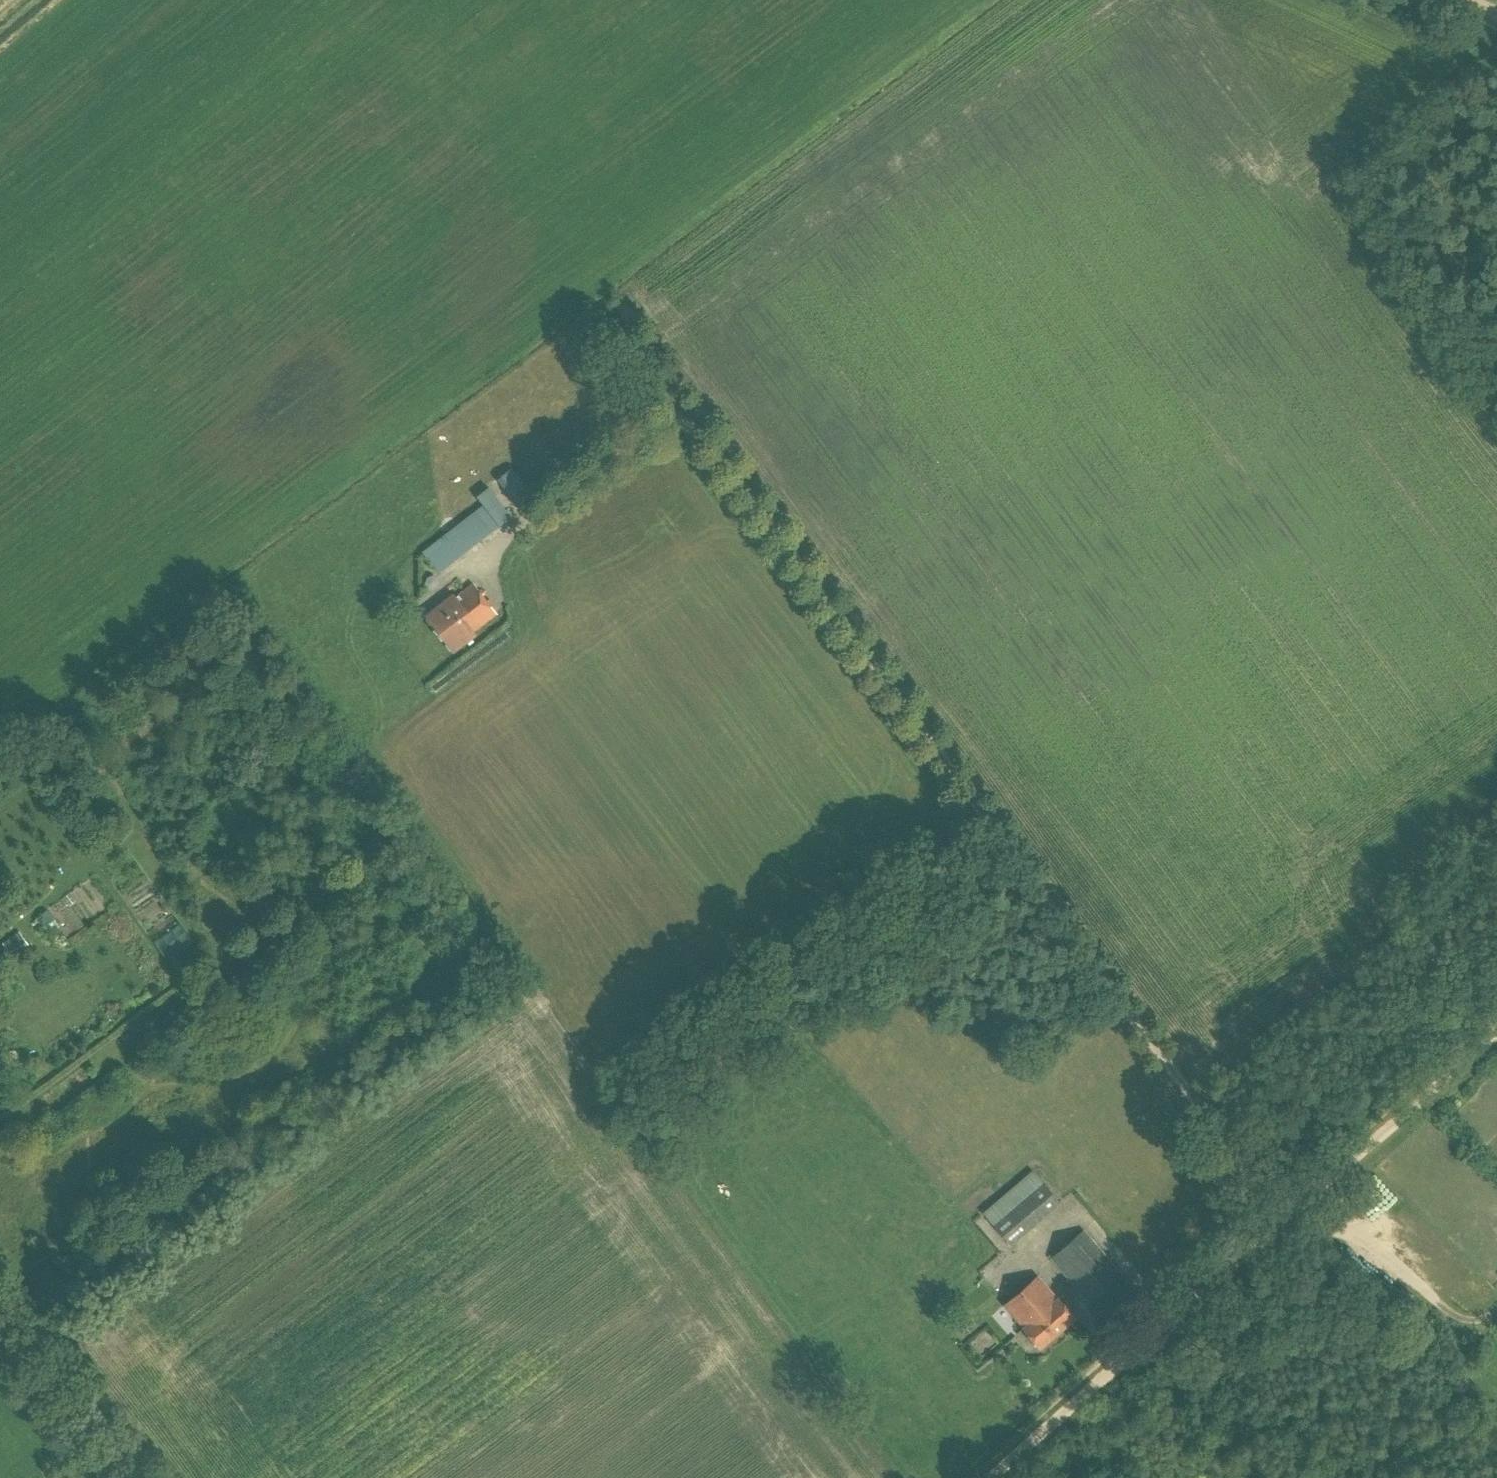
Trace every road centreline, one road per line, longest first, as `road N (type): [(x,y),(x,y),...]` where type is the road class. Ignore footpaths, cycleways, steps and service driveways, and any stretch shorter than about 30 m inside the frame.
road 1 (track): [(988,1477),(1200,1298),(1496,1026)]
road 2 (unclassified): [(119,1477),(0,1317)]

